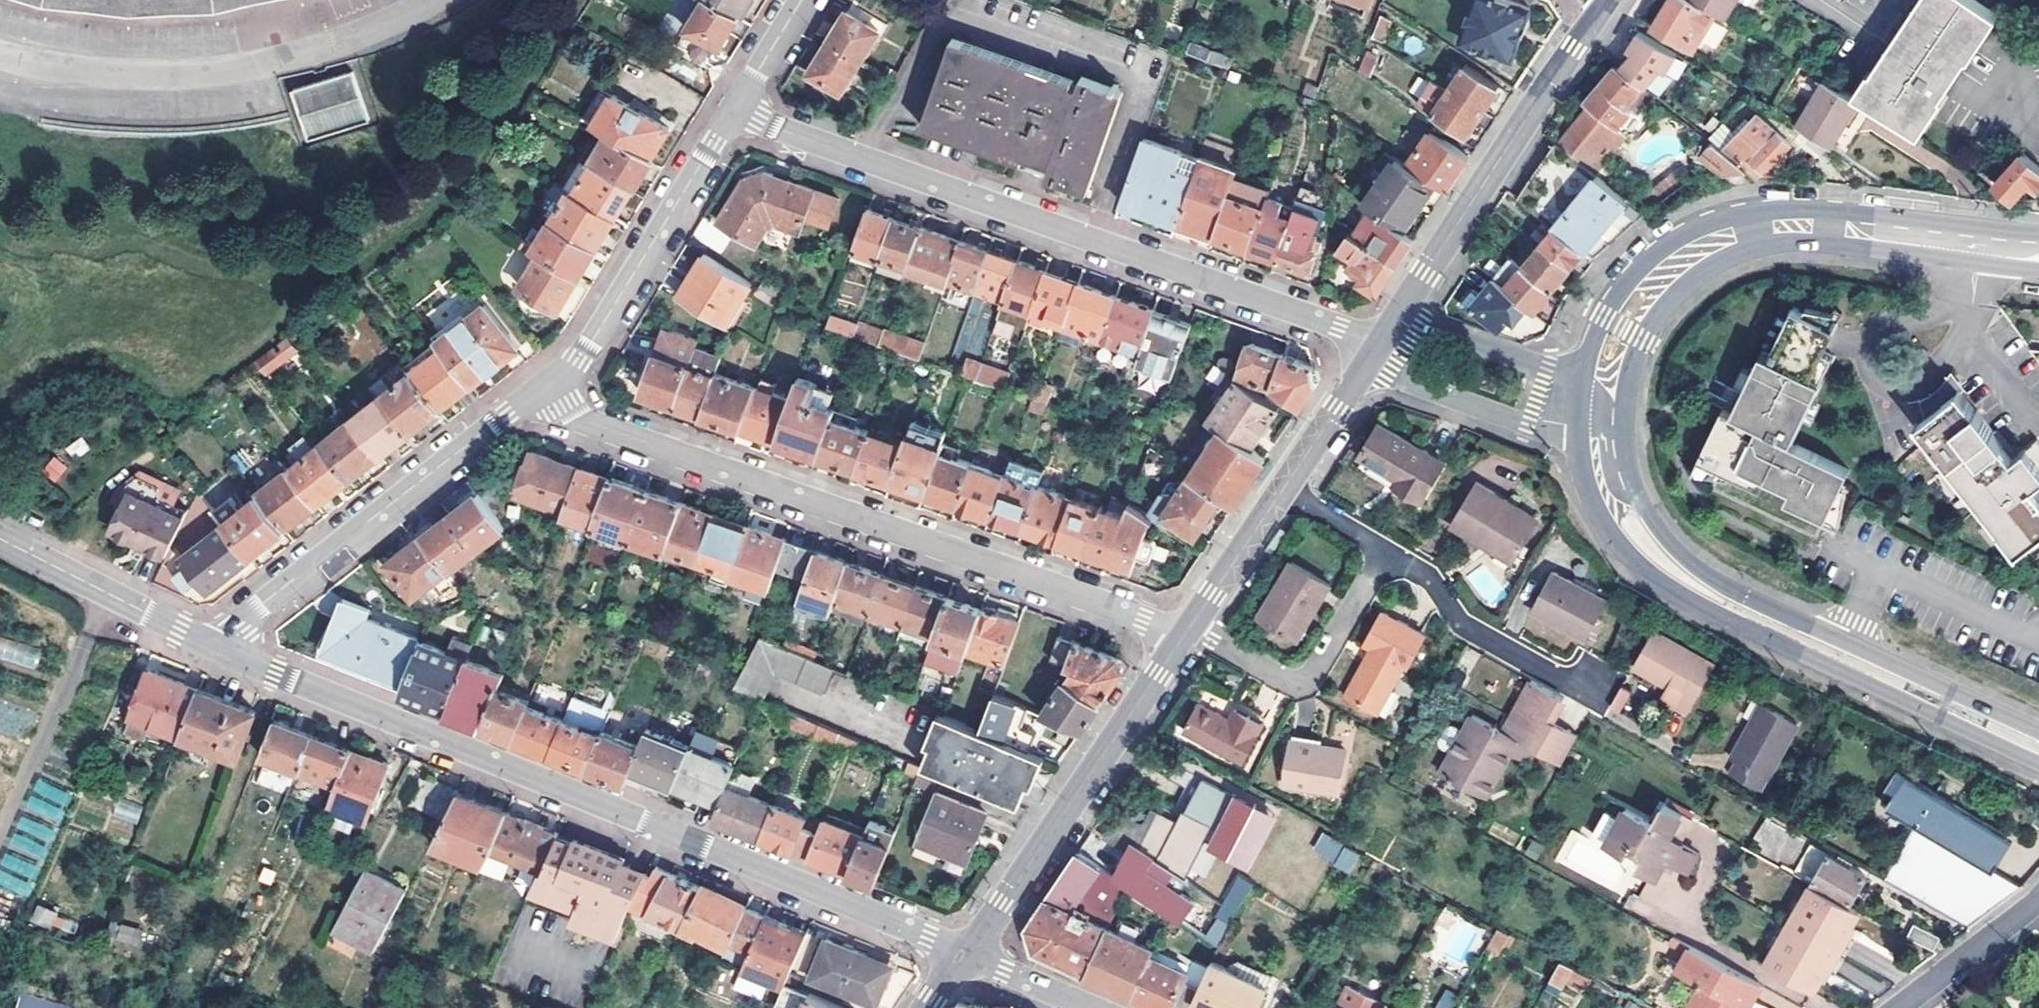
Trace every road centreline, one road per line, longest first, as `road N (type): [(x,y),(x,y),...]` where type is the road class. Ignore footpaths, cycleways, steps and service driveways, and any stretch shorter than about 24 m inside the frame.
road 1 (residential): [(966,953),(220,649)]
road 2 (residential): [(548,385),(576,417),(1184,635)]
road 3 (residential): [(736,106),(778,128),(1380,341)]
road 4 (secondary): [(1578,431),(1590,495),(1633,559),(1654,575),(1722,616),(2038,763)]
road 5 (secondary): [(2038,733),(1692,565),(1642,503),(1624,431)]
road 6 (residential): [(548,385),(263,603),(220,649)]
road 7 (tertiary): [(1184,635),(966,953)]
road 8 (tertiary): [(1609,0),(1398,314)]
road 9 (residential): [(736,106),(591,342),(548,385)]
road 10 (secondary): [(1826,226),(1783,210),(1736,216),(1669,245),(1609,307),(1582,383)]
road 11 (secondary): [(1624,403),(1641,339),(1680,291),(1729,257),(1826,226)]
road 12 (residential): [(1184,635),(1204,637),(1284,683),(1299,684),(1318,670),(1390,555)]
road 13 (residential): [(220,649),(0,538)]
road 14 (residential): [(1591,691),(1466,623),(1432,582),(1390,555)]
road 15 (residential): [(1363,366),(1528,424),(1578,431)]
road 16 (secondary): [(2023,250),(1826,226)]
road 17 (residential): [(1582,383),(1398,314)]
road 18 (tertiary): [(1282,490),(1184,635)]
road 19 (residential): [(1901,1007),(2038,900)]
road 20 (tertiary): [(1363,366),(1282,490)]
road 21 (residential): [(1092,1007),(966,953)]
road 22 (residential): [(1390,555),(1282,490)]
road 23 (residential): [(801,0),(736,106)]

